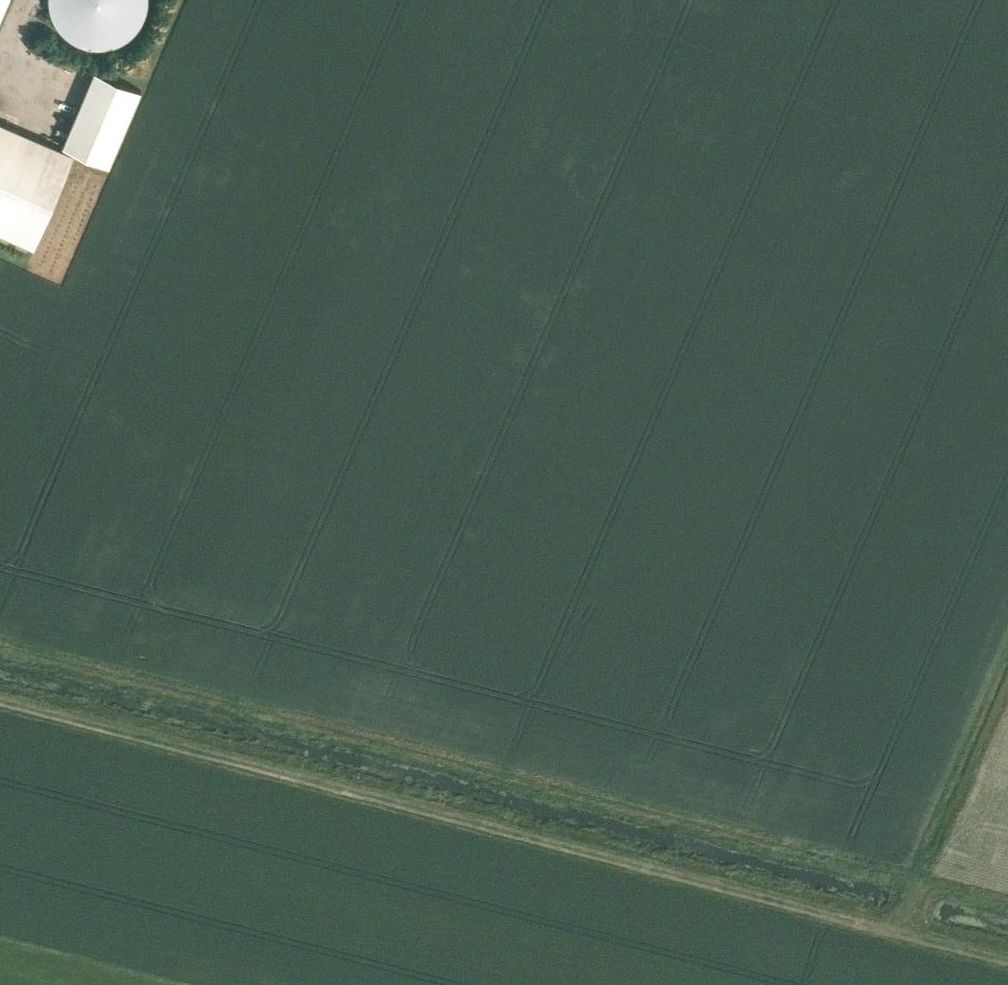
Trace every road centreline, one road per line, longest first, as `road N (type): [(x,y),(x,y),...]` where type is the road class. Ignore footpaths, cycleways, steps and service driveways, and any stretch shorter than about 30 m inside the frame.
road 1 (track): [(1007,958),(0,697)]

